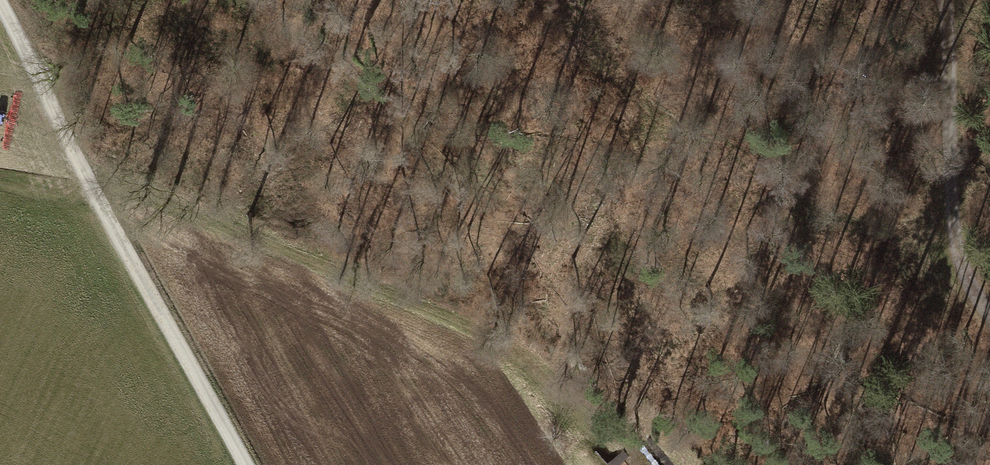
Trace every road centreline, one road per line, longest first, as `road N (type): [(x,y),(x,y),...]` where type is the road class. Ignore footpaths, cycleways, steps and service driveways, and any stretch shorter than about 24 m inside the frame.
road 1 (track): [(85,178),(247,231),(485,330),(543,372),(614,459)]
road 2 (track): [(245,464),(85,178),(0,6)]
road 3 (track): [(947,0),(957,244),(989,317)]

